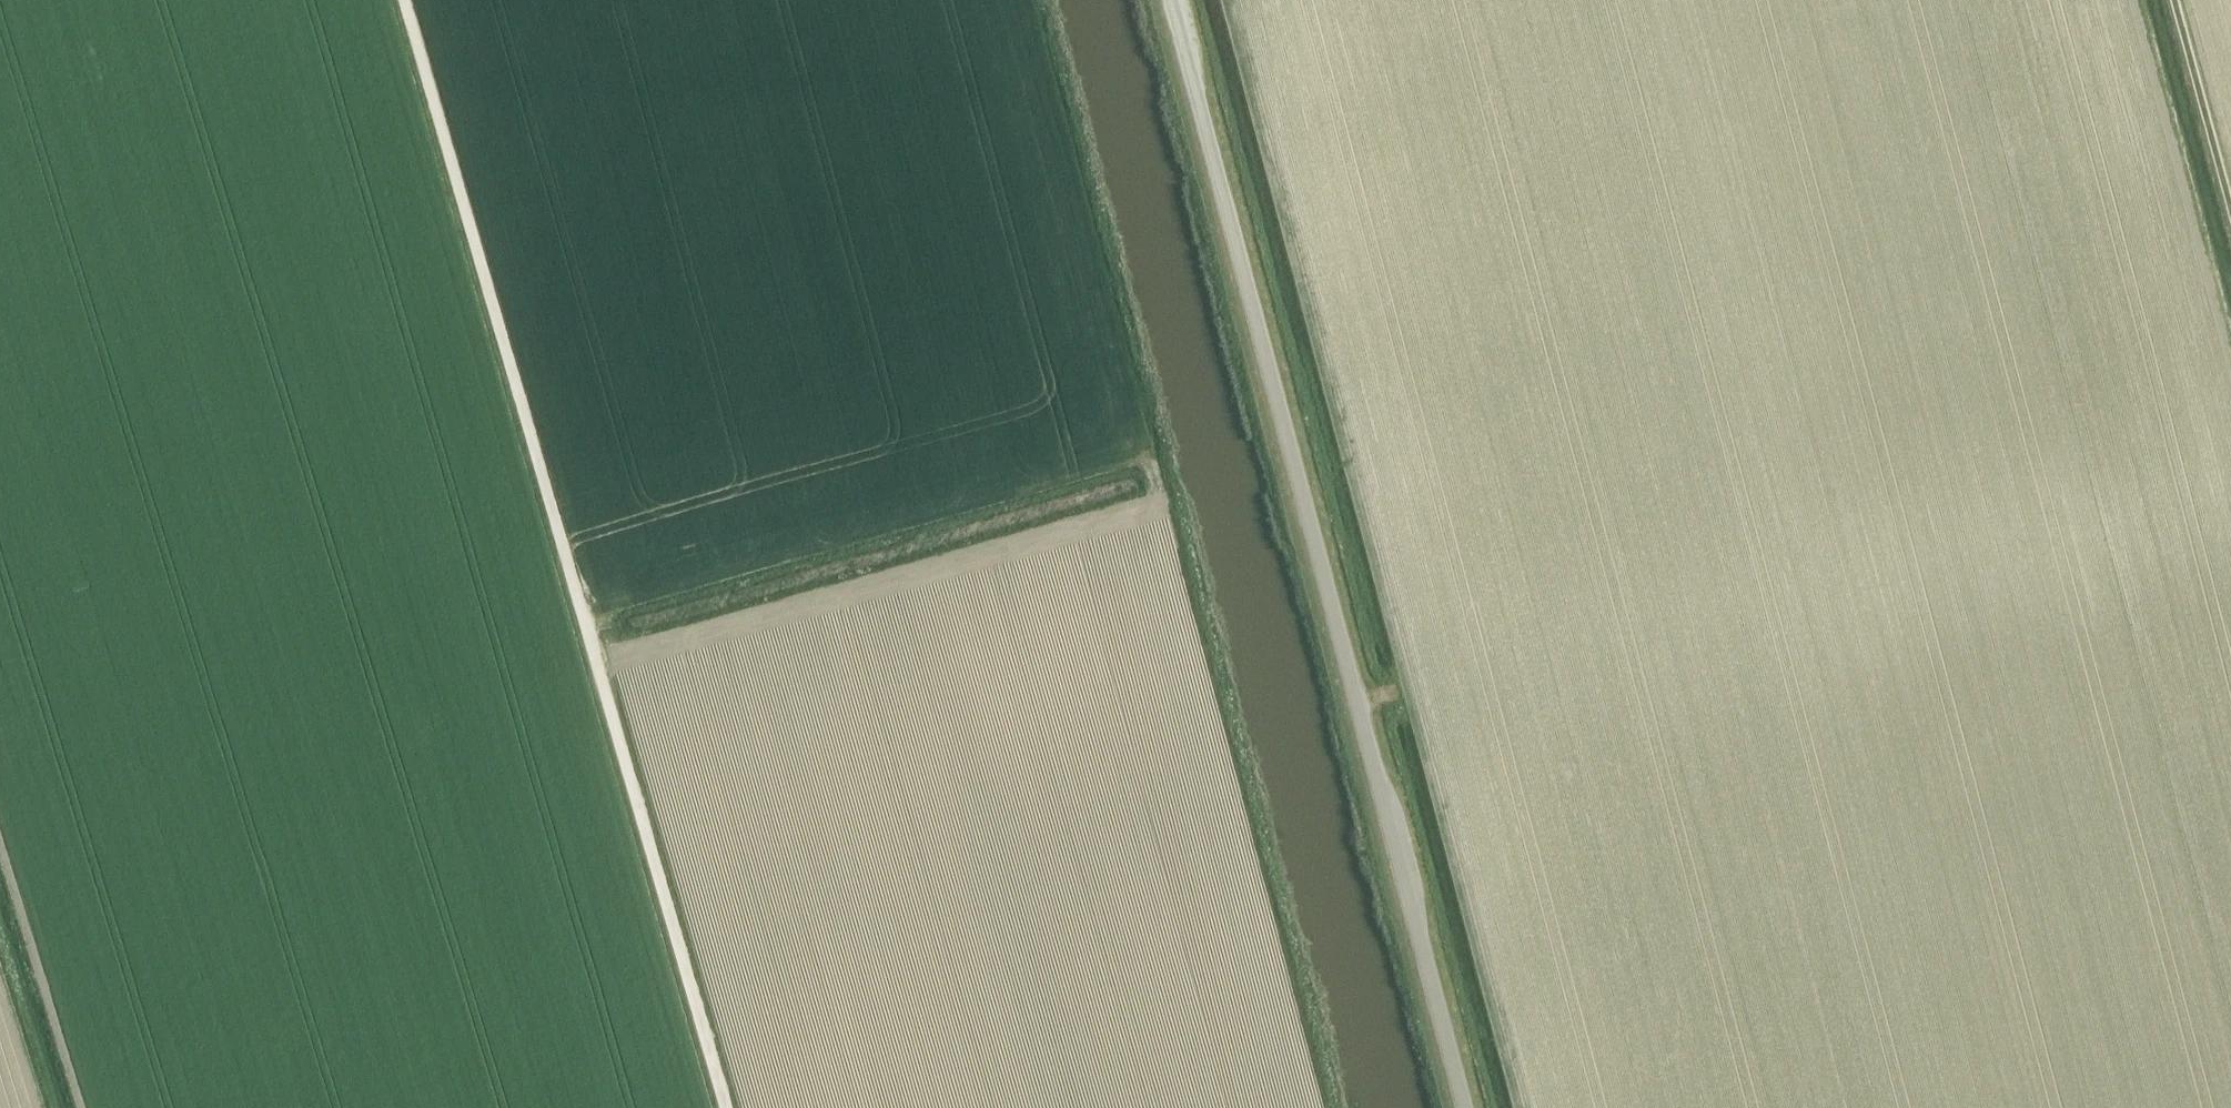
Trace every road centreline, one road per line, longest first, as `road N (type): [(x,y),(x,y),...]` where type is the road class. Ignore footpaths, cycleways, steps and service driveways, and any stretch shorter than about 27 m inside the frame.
road 1 (unclassified): [(1462,1107),(1169,0)]
road 2 (track): [(2230,212),(2174,0)]

